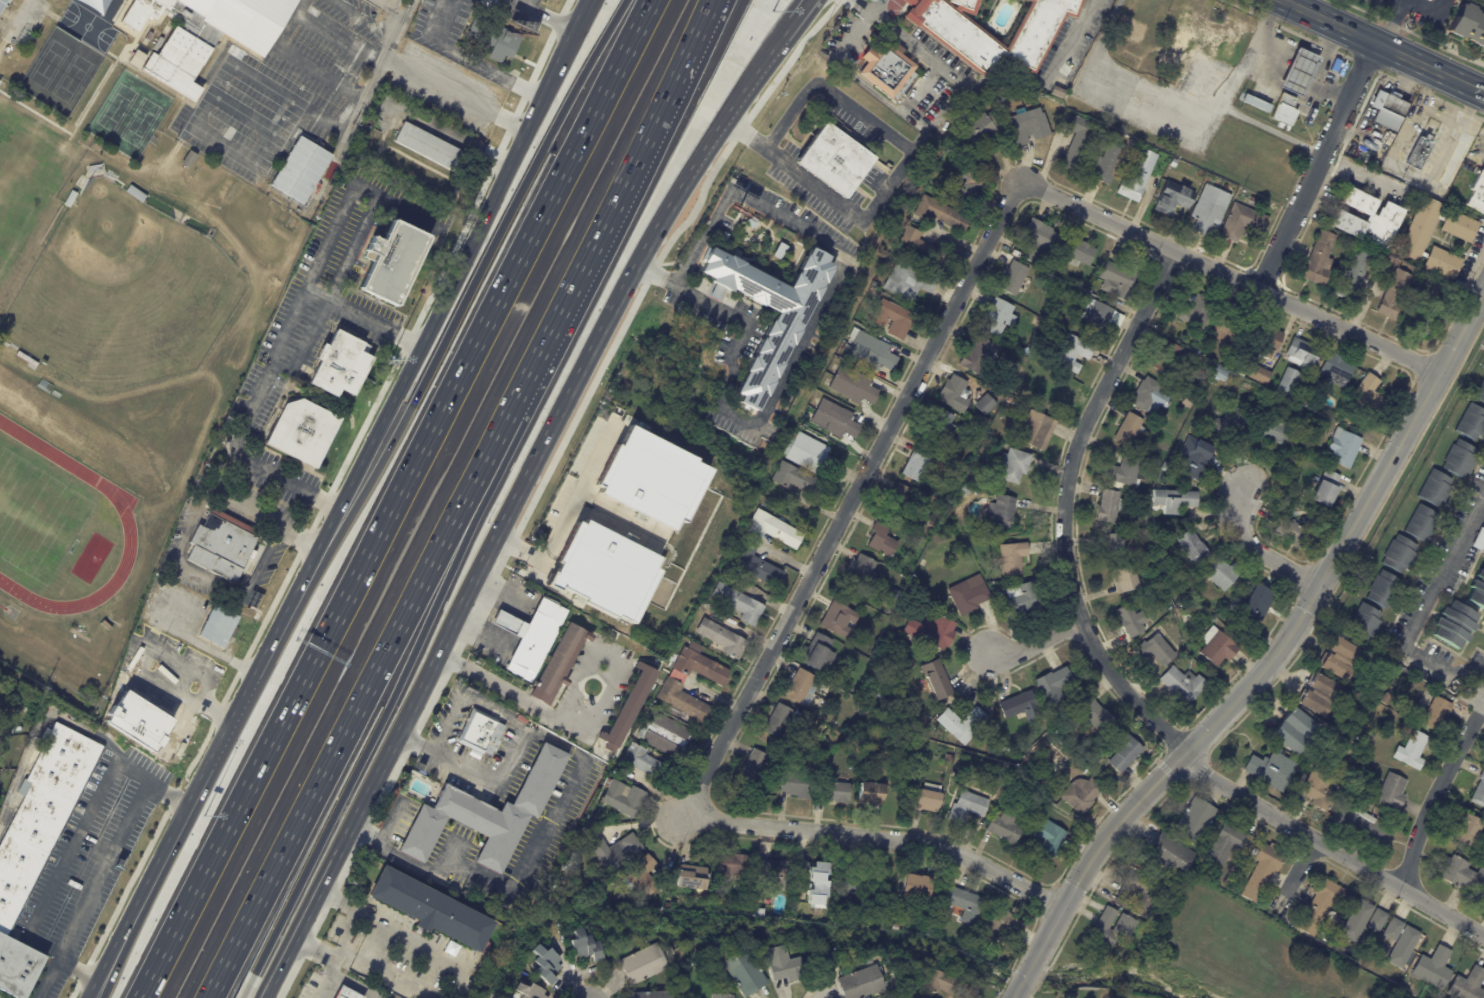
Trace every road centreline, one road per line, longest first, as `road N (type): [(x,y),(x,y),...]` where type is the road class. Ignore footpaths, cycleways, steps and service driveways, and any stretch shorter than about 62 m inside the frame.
road 1 (motorway): [(652,0),(142,997)]
road 2 (secondary): [(266,997),(638,262),(786,41)]
road 3 (tertiary): [(1439,373),(1282,647),(1094,852),(1024,977)]
road 4 (residential): [(1020,180),(683,818)]
road 5 (motorway): [(627,0),(384,457),(310,568)]
road 6 (motorway): [(209,997),(499,433)]
road 7 (secondary): [(590,0),(310,568)]
road 8 (motorway): [(252,973),(404,673),(462,545),(499,433)]
road 9 (residential): [(1175,252),(1078,445),(1061,531),(1073,604),(1094,649),(1185,752)]
road 10 (motorway): [(499,433),(713,0)]
road 11 (residential): [(1020,180),(1439,373)]
road 12 (residential): [(683,818),(916,841),(982,864),(1060,909)]
road 13 (secondary): [(310,568),(135,908)]
road 14 (residential): [(1185,752),(1207,775),(1483,936)]
road 15 (residential): [(1373,41),(1259,290)]
road 16 (secondary): [(1282,0),(1478,89)]
road 17 (residential): [(1483,705),(1423,818),(1404,890)]
road 18 (motorway): [(254,997),(325,861),(342,844)]
road 19 (residential): [(1243,484),(1236,526),(1242,537),(1318,585)]

